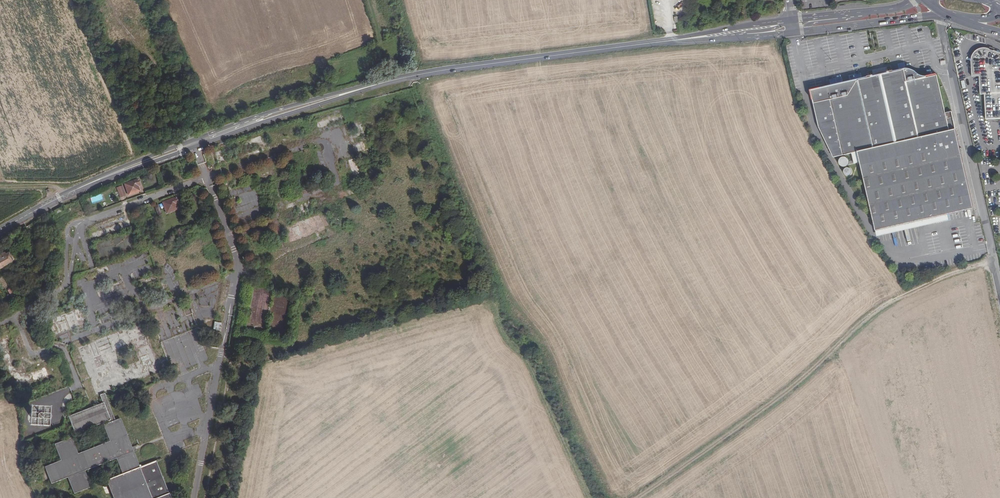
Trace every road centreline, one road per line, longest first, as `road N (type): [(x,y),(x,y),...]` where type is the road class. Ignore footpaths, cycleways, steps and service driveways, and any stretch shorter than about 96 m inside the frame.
road 1 (secondary): [(0,231),(114,174),(354,90),(439,71),(654,43)]
road 2 (secondary): [(794,32),(948,15)]
road 3 (secondary): [(654,43),(794,32)]
road 4 (secondary): [(792,19),(654,43)]
road 5 (secondary): [(917,0),(792,19)]

